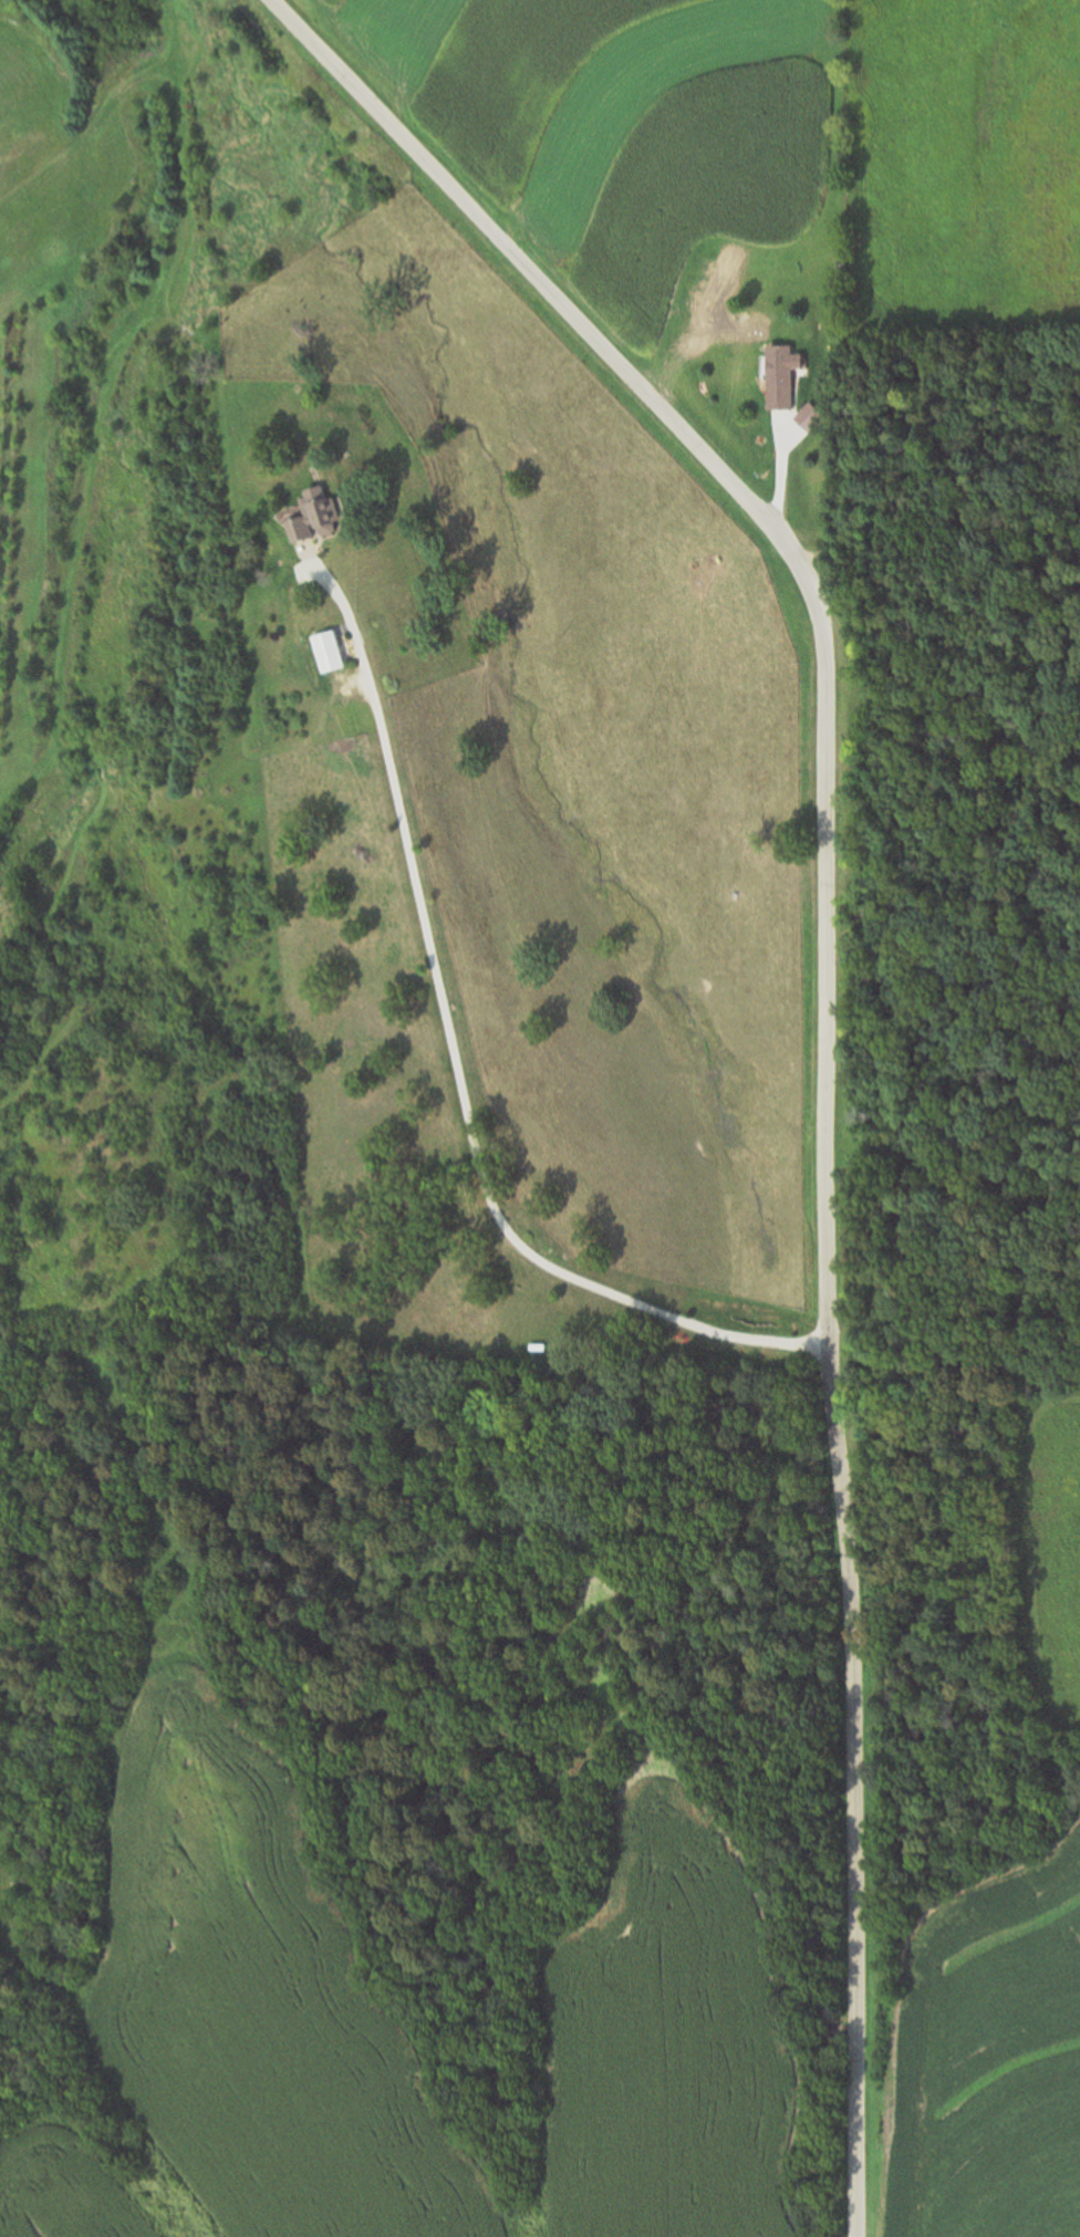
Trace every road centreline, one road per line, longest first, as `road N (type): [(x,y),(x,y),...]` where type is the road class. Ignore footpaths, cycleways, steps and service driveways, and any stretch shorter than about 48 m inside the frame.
road 1 (residential): [(860,2236),(852,1539),(831,1287),(833,777),(825,623),(778,531),(274,0)]

